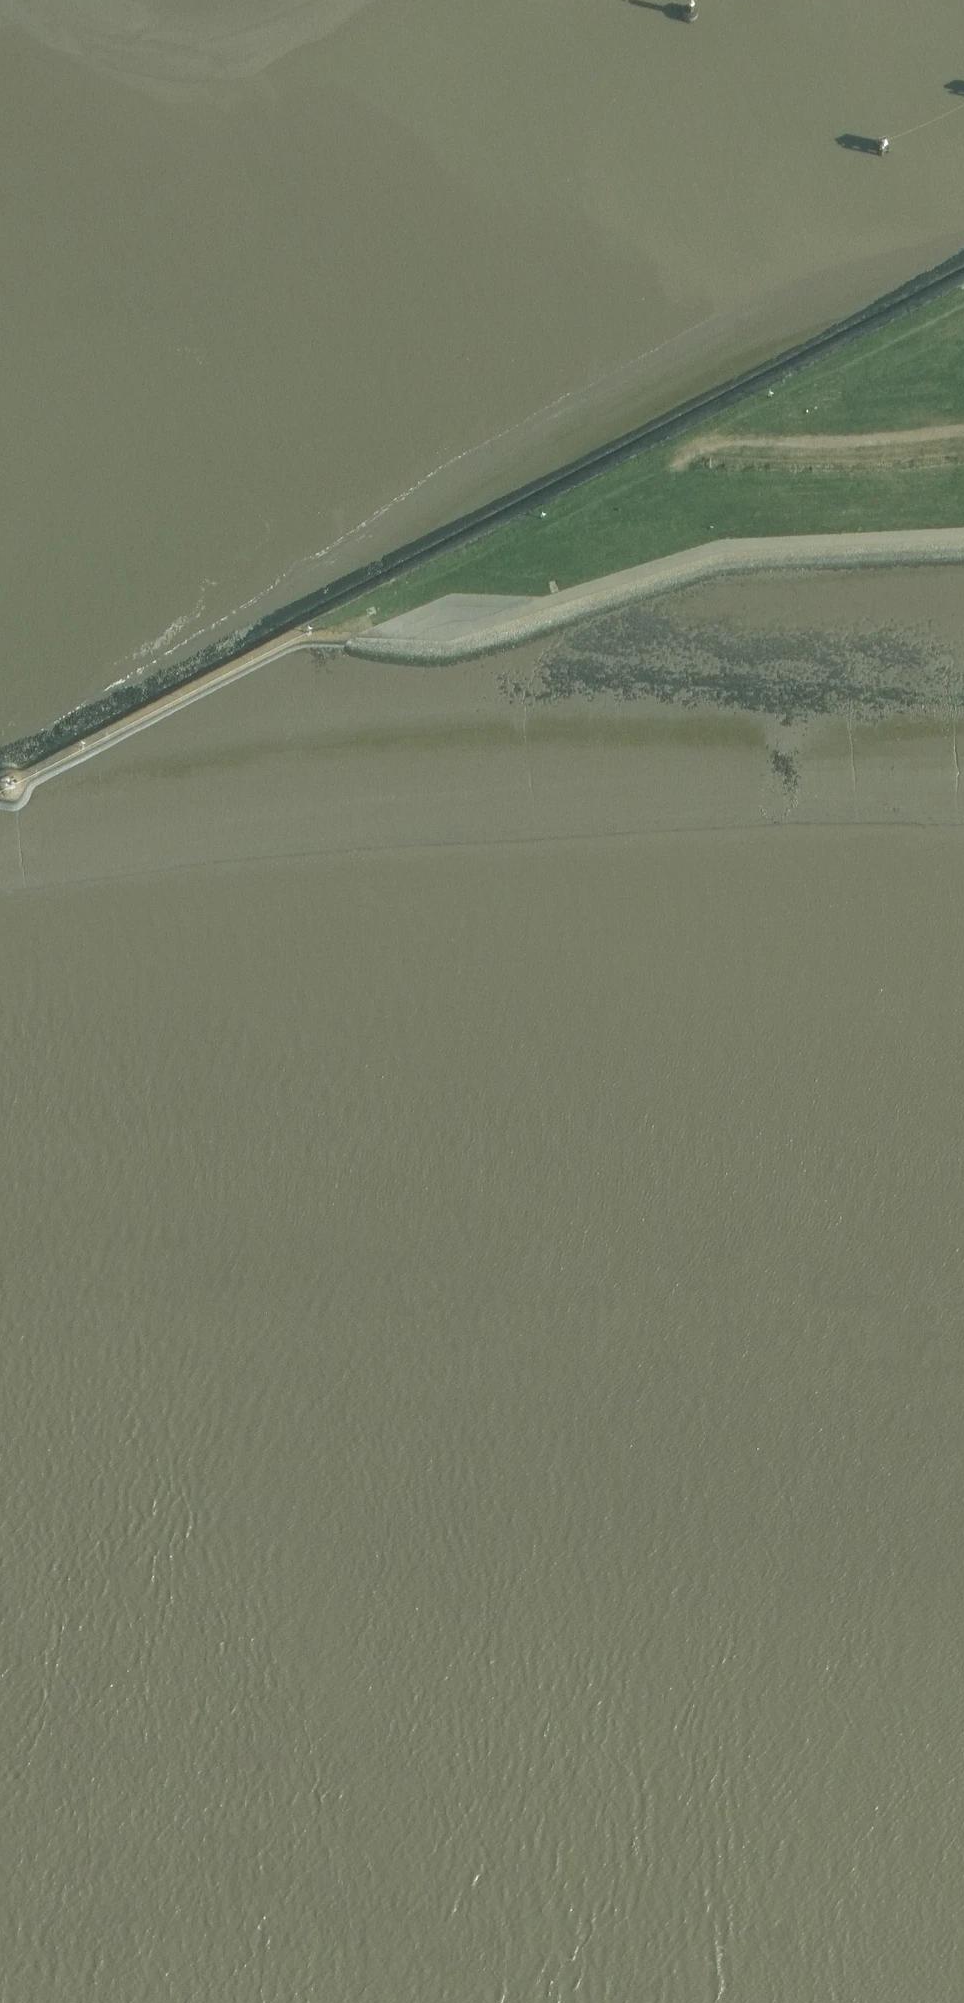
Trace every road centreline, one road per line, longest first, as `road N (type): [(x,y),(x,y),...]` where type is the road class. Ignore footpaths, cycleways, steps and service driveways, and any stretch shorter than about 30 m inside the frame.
road 1 (track): [(963,535),(714,548),(548,603),(461,618)]
road 2 (track): [(963,433),(744,442)]

